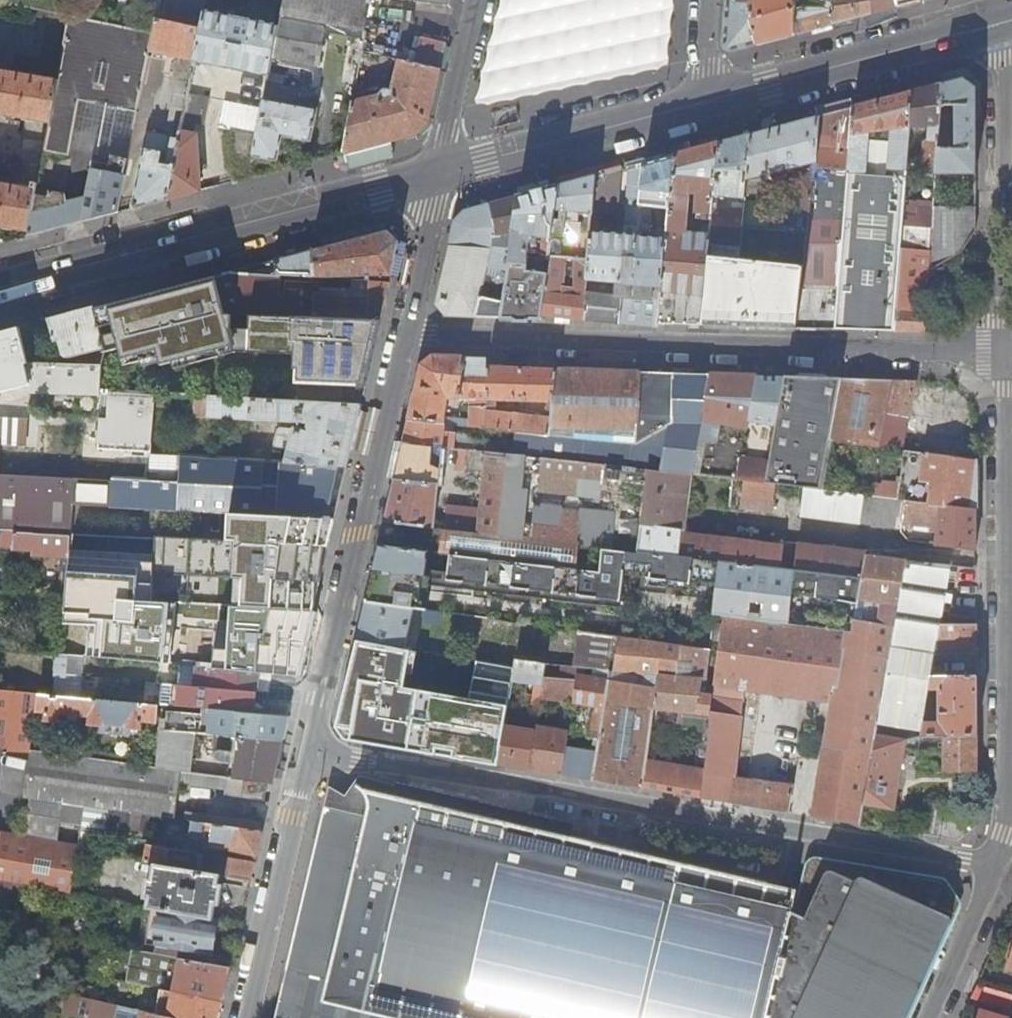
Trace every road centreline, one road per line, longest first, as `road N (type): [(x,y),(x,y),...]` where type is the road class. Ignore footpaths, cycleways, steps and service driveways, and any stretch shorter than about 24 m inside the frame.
road 1 (residential): [(311,753),(995,873)]
road 2 (residential): [(1005,357),(408,331)]
road 3 (residential): [(995,873),(1005,836),(1005,357)]
road 4 (primary): [(441,172),(0,290)]
road 5 (unclassified): [(408,331),(311,753)]
road 6 (residential): [(1005,357),(1005,58),(997,26)]
road 7 (primary): [(997,26),(714,99)]
road 8 (primary): [(714,99),(441,172)]
road 9 (unclassified): [(311,753),(245,1017)]
road 10 (residential): [(477,0),(441,172)]
road 11 (unclassified): [(441,172),(408,331)]
road 12 (residential): [(929,1017),(995,873)]

